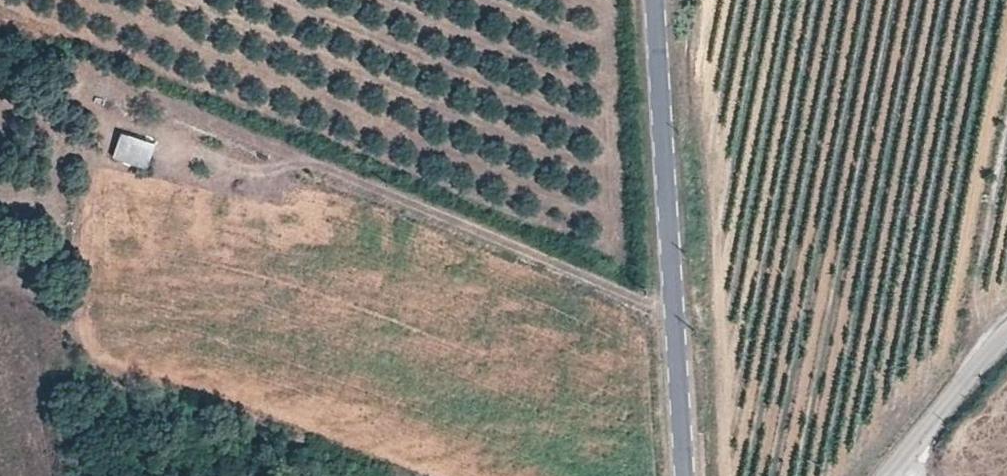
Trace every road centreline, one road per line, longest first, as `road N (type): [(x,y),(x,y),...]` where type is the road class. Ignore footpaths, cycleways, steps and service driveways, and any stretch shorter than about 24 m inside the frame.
road 1 (tertiary): [(653,0),(680,475)]
road 2 (tertiary): [(1006,338),(894,475)]

